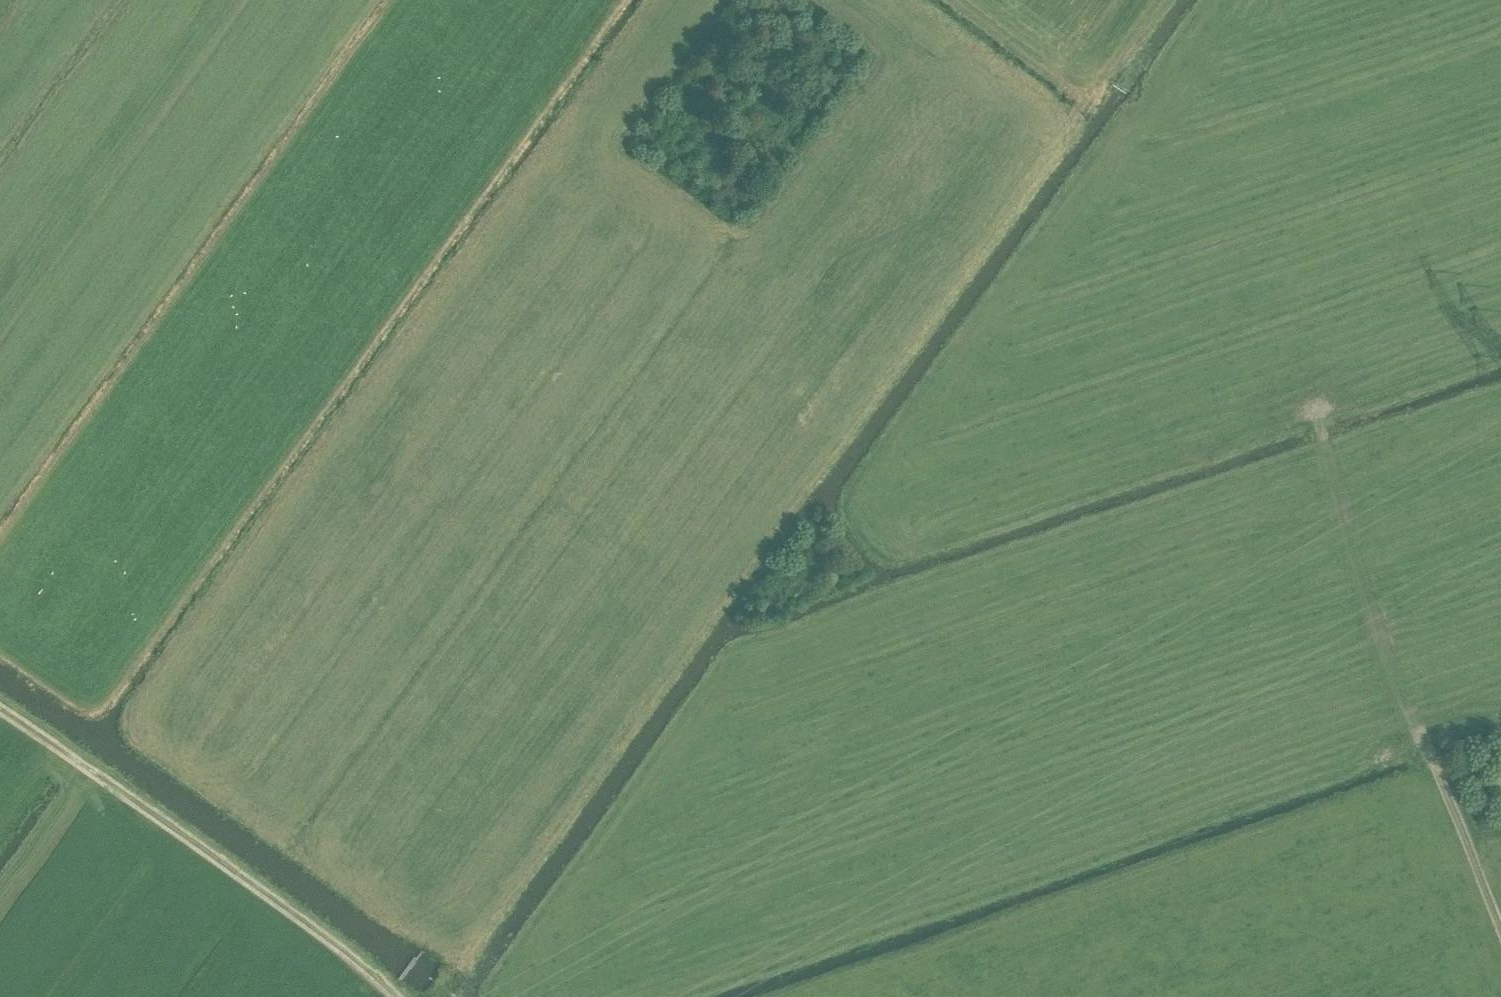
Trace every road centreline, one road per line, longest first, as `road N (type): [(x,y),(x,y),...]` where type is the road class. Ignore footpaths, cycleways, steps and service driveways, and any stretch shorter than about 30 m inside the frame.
road 1 (track): [(1500,936),(1435,768)]

